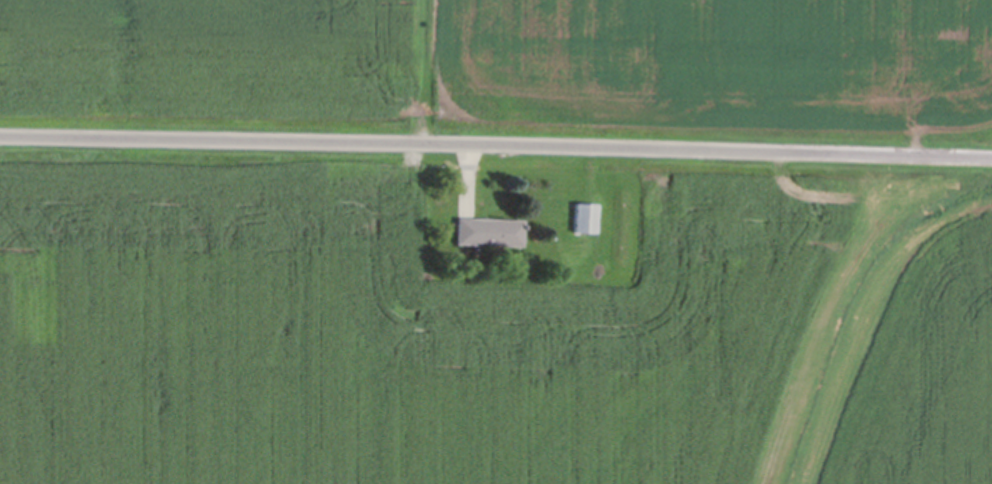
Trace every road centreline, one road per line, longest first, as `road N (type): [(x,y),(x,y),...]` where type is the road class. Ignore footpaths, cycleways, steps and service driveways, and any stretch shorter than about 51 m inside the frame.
road 1 (tertiary): [(991,160),(0,132)]

